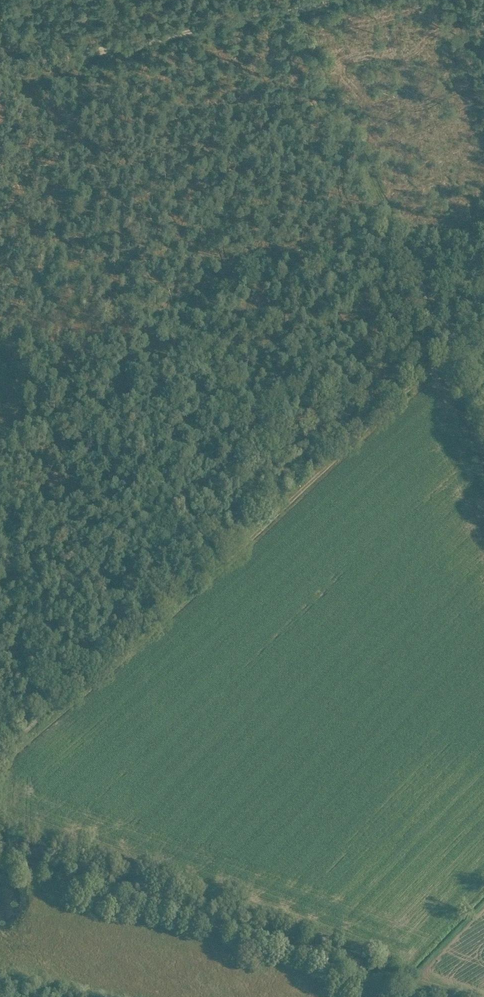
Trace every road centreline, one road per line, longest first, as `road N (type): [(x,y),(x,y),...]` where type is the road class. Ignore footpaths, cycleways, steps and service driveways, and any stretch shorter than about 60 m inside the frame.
road 1 (track): [(0,749),(448,361),(483,339)]
road 2 (track): [(458,996),(0,839)]
road 3 (track): [(0,66),(346,0)]

